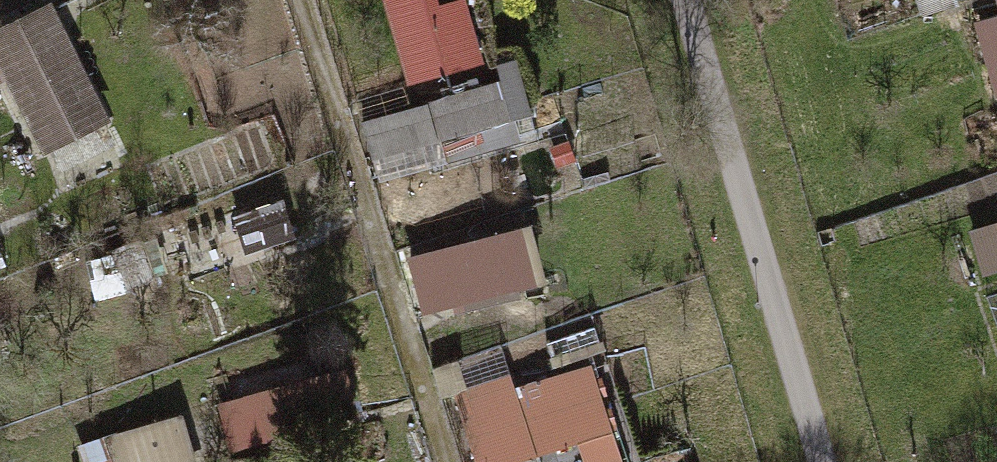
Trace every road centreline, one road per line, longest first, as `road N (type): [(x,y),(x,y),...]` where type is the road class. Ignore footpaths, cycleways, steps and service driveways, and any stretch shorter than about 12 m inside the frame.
road 1 (track): [(823,461),(687,0)]

